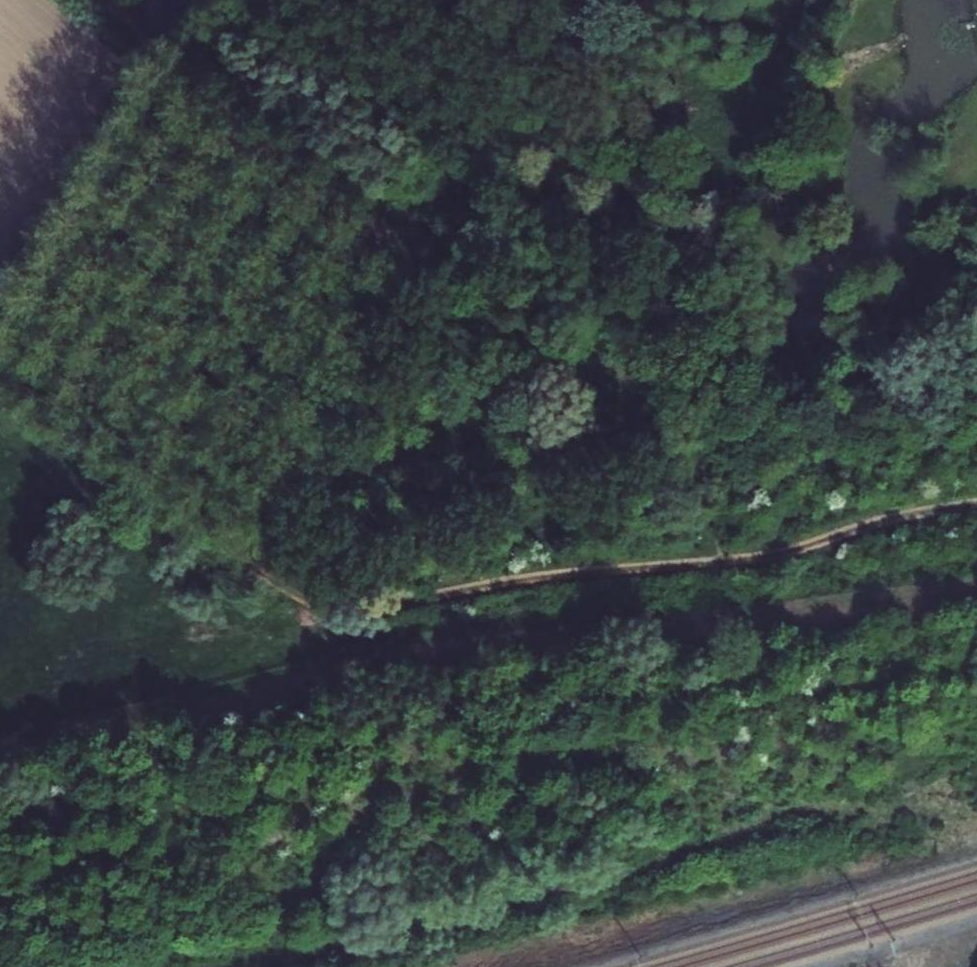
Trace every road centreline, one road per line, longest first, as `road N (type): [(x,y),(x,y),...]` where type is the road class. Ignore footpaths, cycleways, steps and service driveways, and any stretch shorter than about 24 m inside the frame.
road 1 (track): [(335,616),(976,509)]
road 2 (track): [(826,0),(729,236),(710,383),(711,553)]

